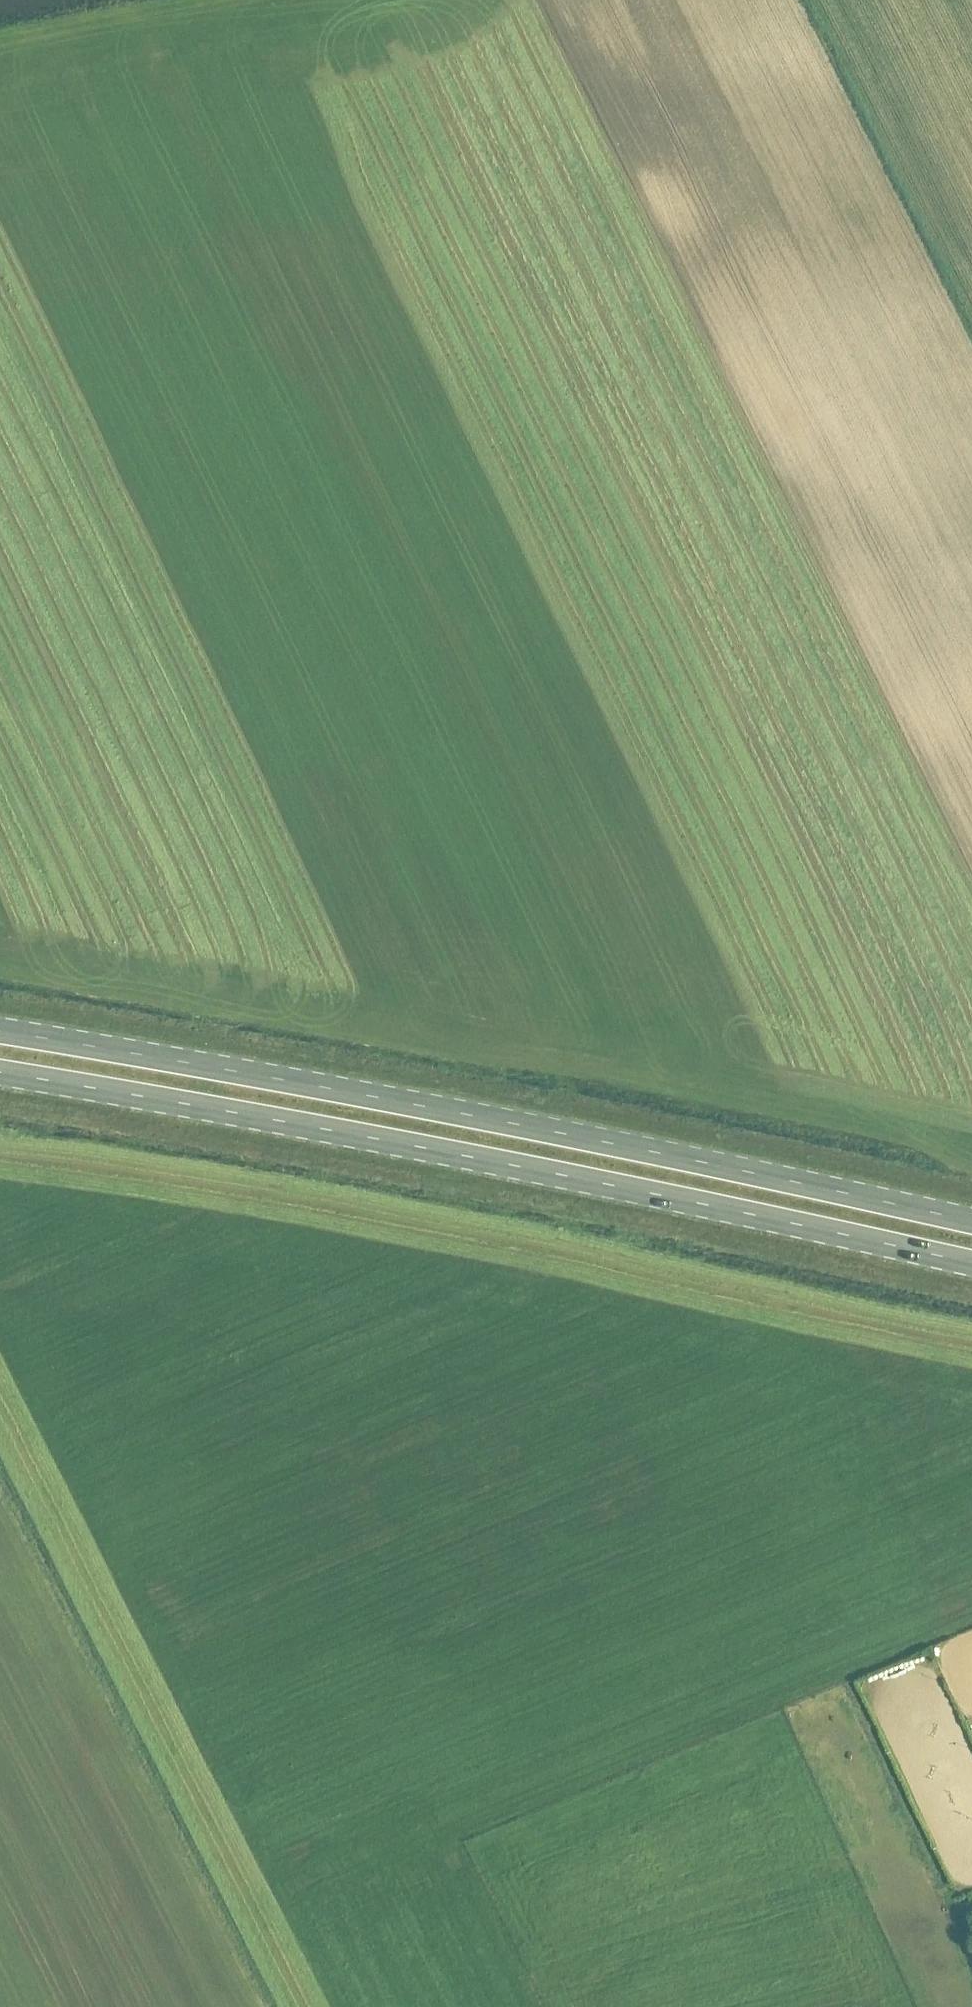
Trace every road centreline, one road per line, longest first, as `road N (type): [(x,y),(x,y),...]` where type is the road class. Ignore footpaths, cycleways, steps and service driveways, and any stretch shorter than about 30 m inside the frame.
road 1 (primary): [(0,1073),(530,1170),(971,1264)]
road 2 (primary): [(971,1222),(604,1142),(0,1032)]

